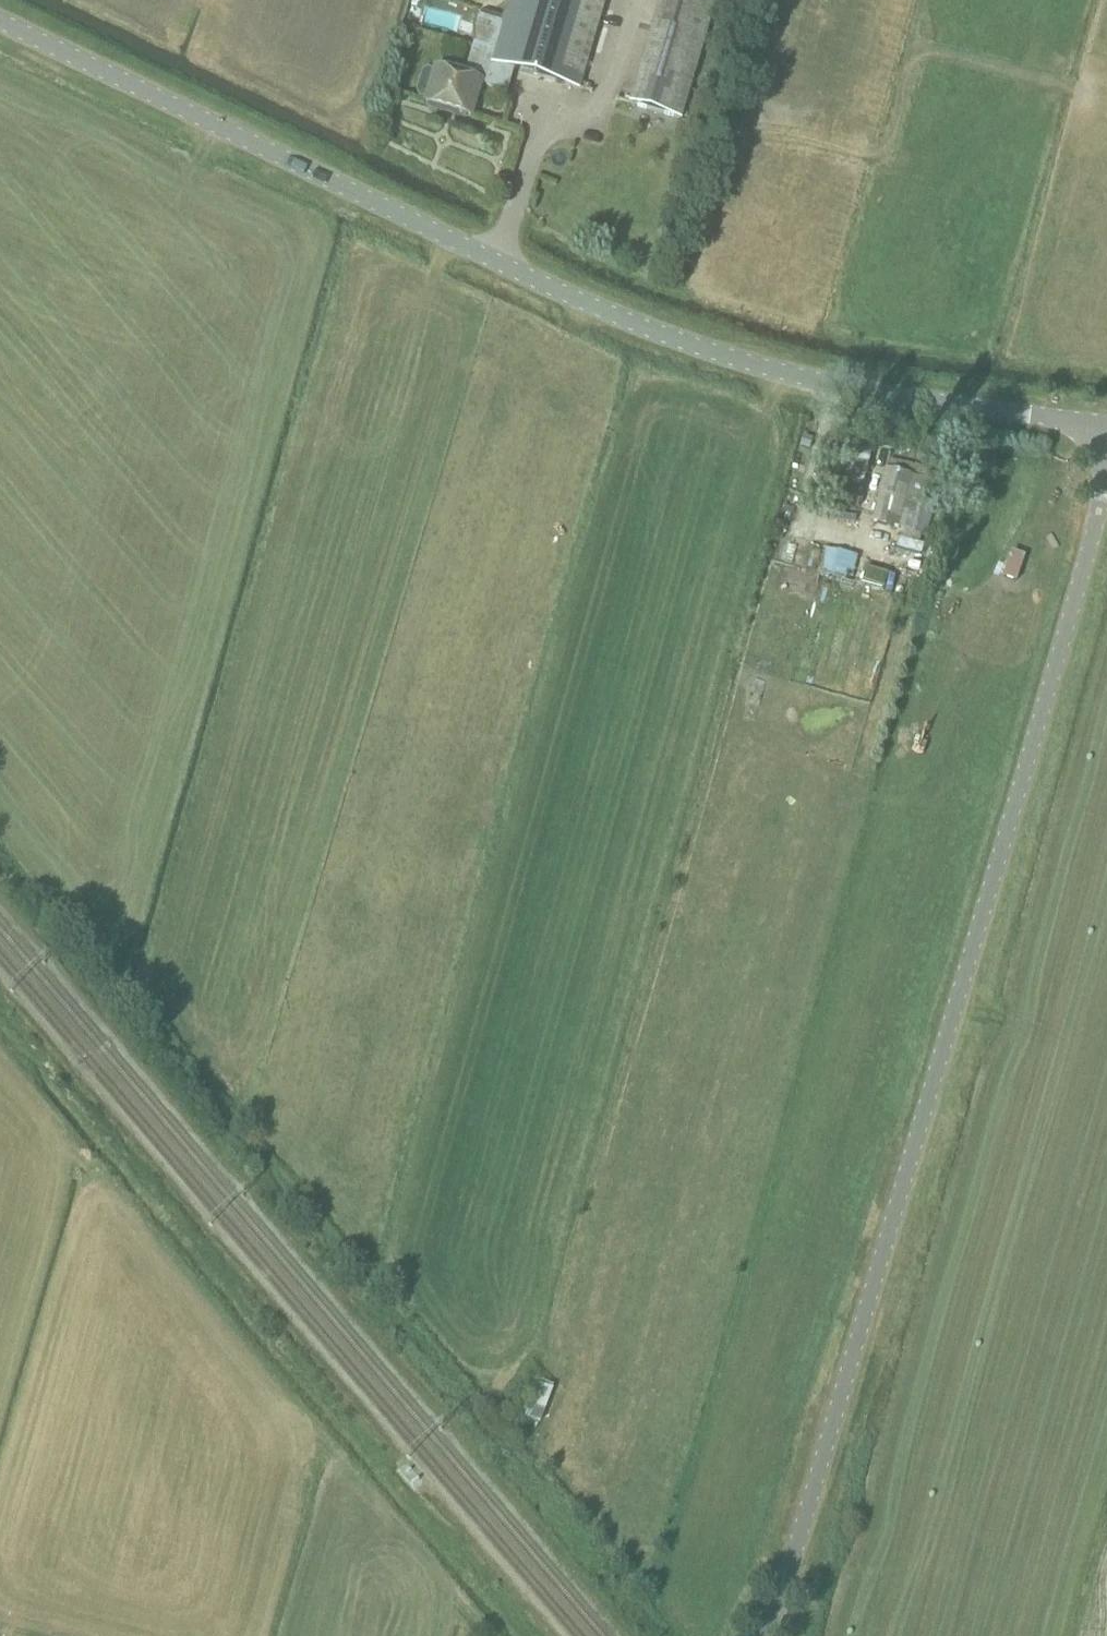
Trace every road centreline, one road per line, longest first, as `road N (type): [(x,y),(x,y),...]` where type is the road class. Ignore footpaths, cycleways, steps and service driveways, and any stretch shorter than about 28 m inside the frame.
road 1 (unclassified): [(760,1635),(1081,583),(1106,463)]
road 2 (unclassified): [(1106,425),(683,370),(0,36)]

